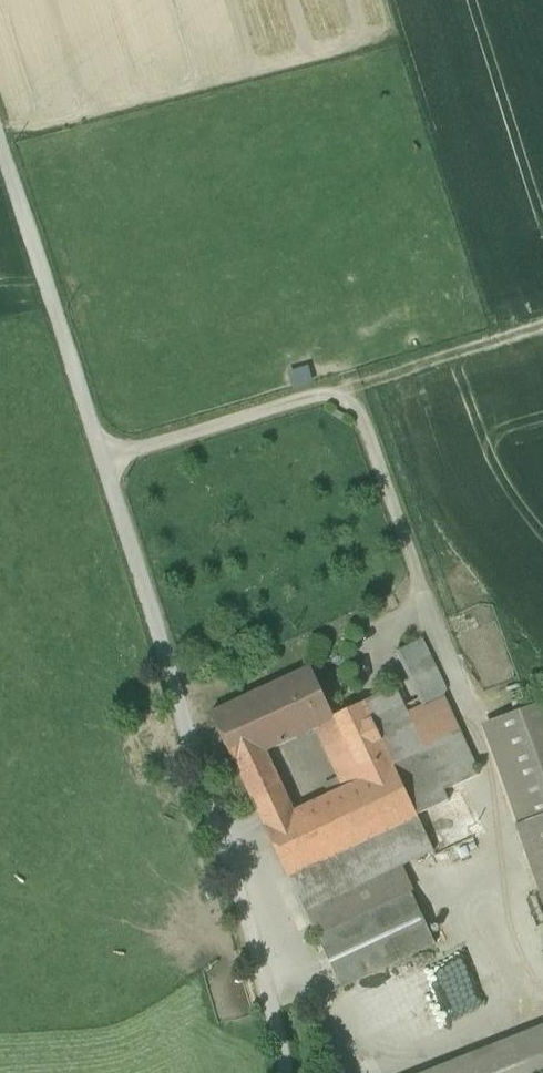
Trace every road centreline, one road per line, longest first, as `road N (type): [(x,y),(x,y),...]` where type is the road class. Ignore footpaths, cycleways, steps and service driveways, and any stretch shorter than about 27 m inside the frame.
road 1 (track): [(0,144),(280,1029),(286,1072)]
road 2 (track): [(103,461),(302,400),(341,397),(357,409),(496,798),(499,861),(473,898)]

